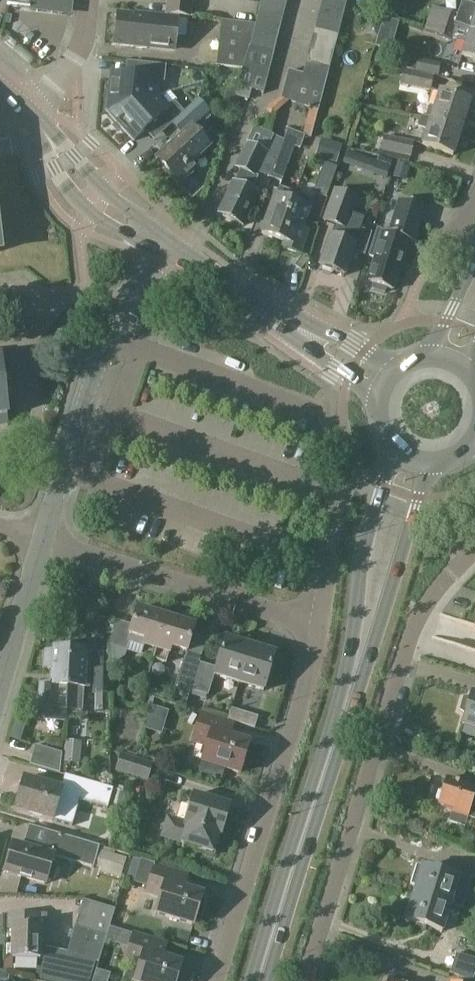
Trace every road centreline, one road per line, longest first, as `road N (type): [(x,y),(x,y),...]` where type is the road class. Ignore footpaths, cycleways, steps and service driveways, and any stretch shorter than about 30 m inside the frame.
road 1 (residential): [(305,980),(408,645),(437,589),(474,550)]
road 2 (residential): [(318,626),(215,980)]
road 3 (residential): [(41,540),(111,338),(154,270),(179,253)]
road 4 (secondary): [(395,454),(363,546),(331,746)]
road 5 (secondary): [(331,746),(376,639),(427,467)]
road 6 (residential): [(318,626),(41,540)]
road 7 (secondary): [(260,980),(331,746)]
road 8 (tertiary): [(382,381),(179,253)]
road 9 (tertiary): [(22,107),(76,200),(115,230),(179,253)]
road 10 (tertiary): [(179,253),(104,191),(22,107)]
road 11 (residential): [(0,679),(41,540)]
road 12 (residential): [(89,0),(69,70),(22,107)]

